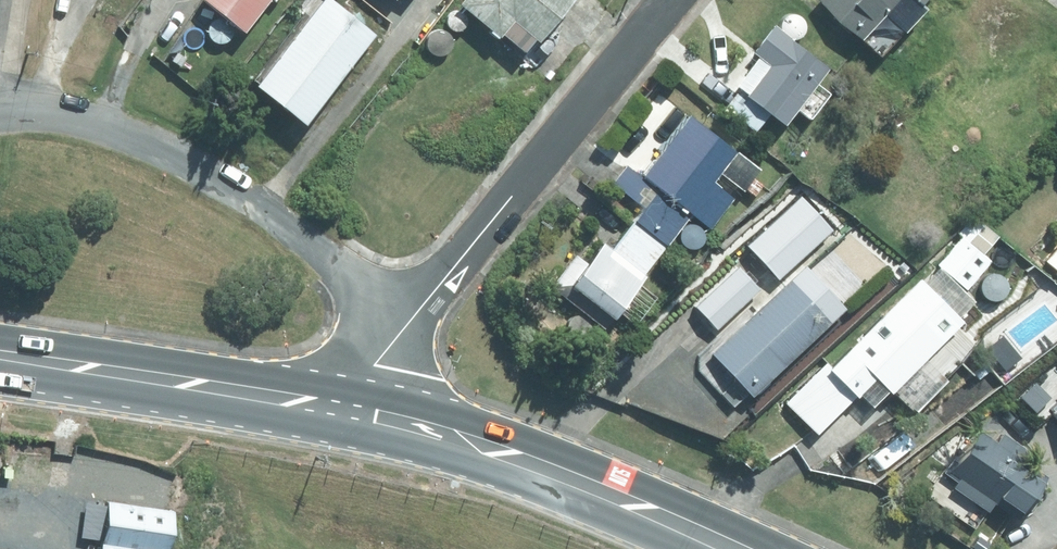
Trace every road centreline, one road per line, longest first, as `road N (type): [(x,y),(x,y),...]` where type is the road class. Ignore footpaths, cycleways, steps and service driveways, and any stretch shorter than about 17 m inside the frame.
road 1 (primary): [(332,407),(463,440),(733,548)]
road 2 (residential): [(667,0),(416,319)]
road 3 (residential): [(0,114),(99,125),(205,173),(258,209)]
road 4 (primary): [(358,548),(262,477),(128,424)]
road 5 (residential): [(135,379),(150,282),(170,241),(195,224),(258,209)]
road 6 (primary): [(135,379),(332,407)]
road 7 (residential): [(258,209),(416,319)]
road 8 (primary): [(0,363),(135,379)]
road 9 (primary): [(128,424),(0,386)]
road 10 (residential): [(416,319),(332,407)]

